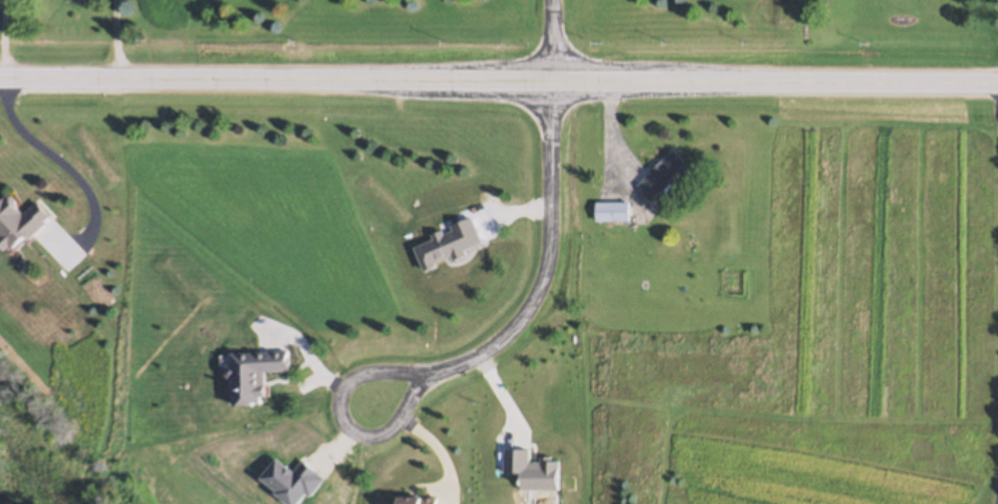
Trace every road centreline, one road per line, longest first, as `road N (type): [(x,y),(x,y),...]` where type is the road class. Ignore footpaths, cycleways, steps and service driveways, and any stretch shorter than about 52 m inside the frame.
road 1 (secondary): [(0,76),(997,79)]
road 2 (residential): [(554,79),(550,247),(527,313),(471,360),(426,376),(365,373),(348,380),(337,394),(344,428),(379,436),(426,376)]

